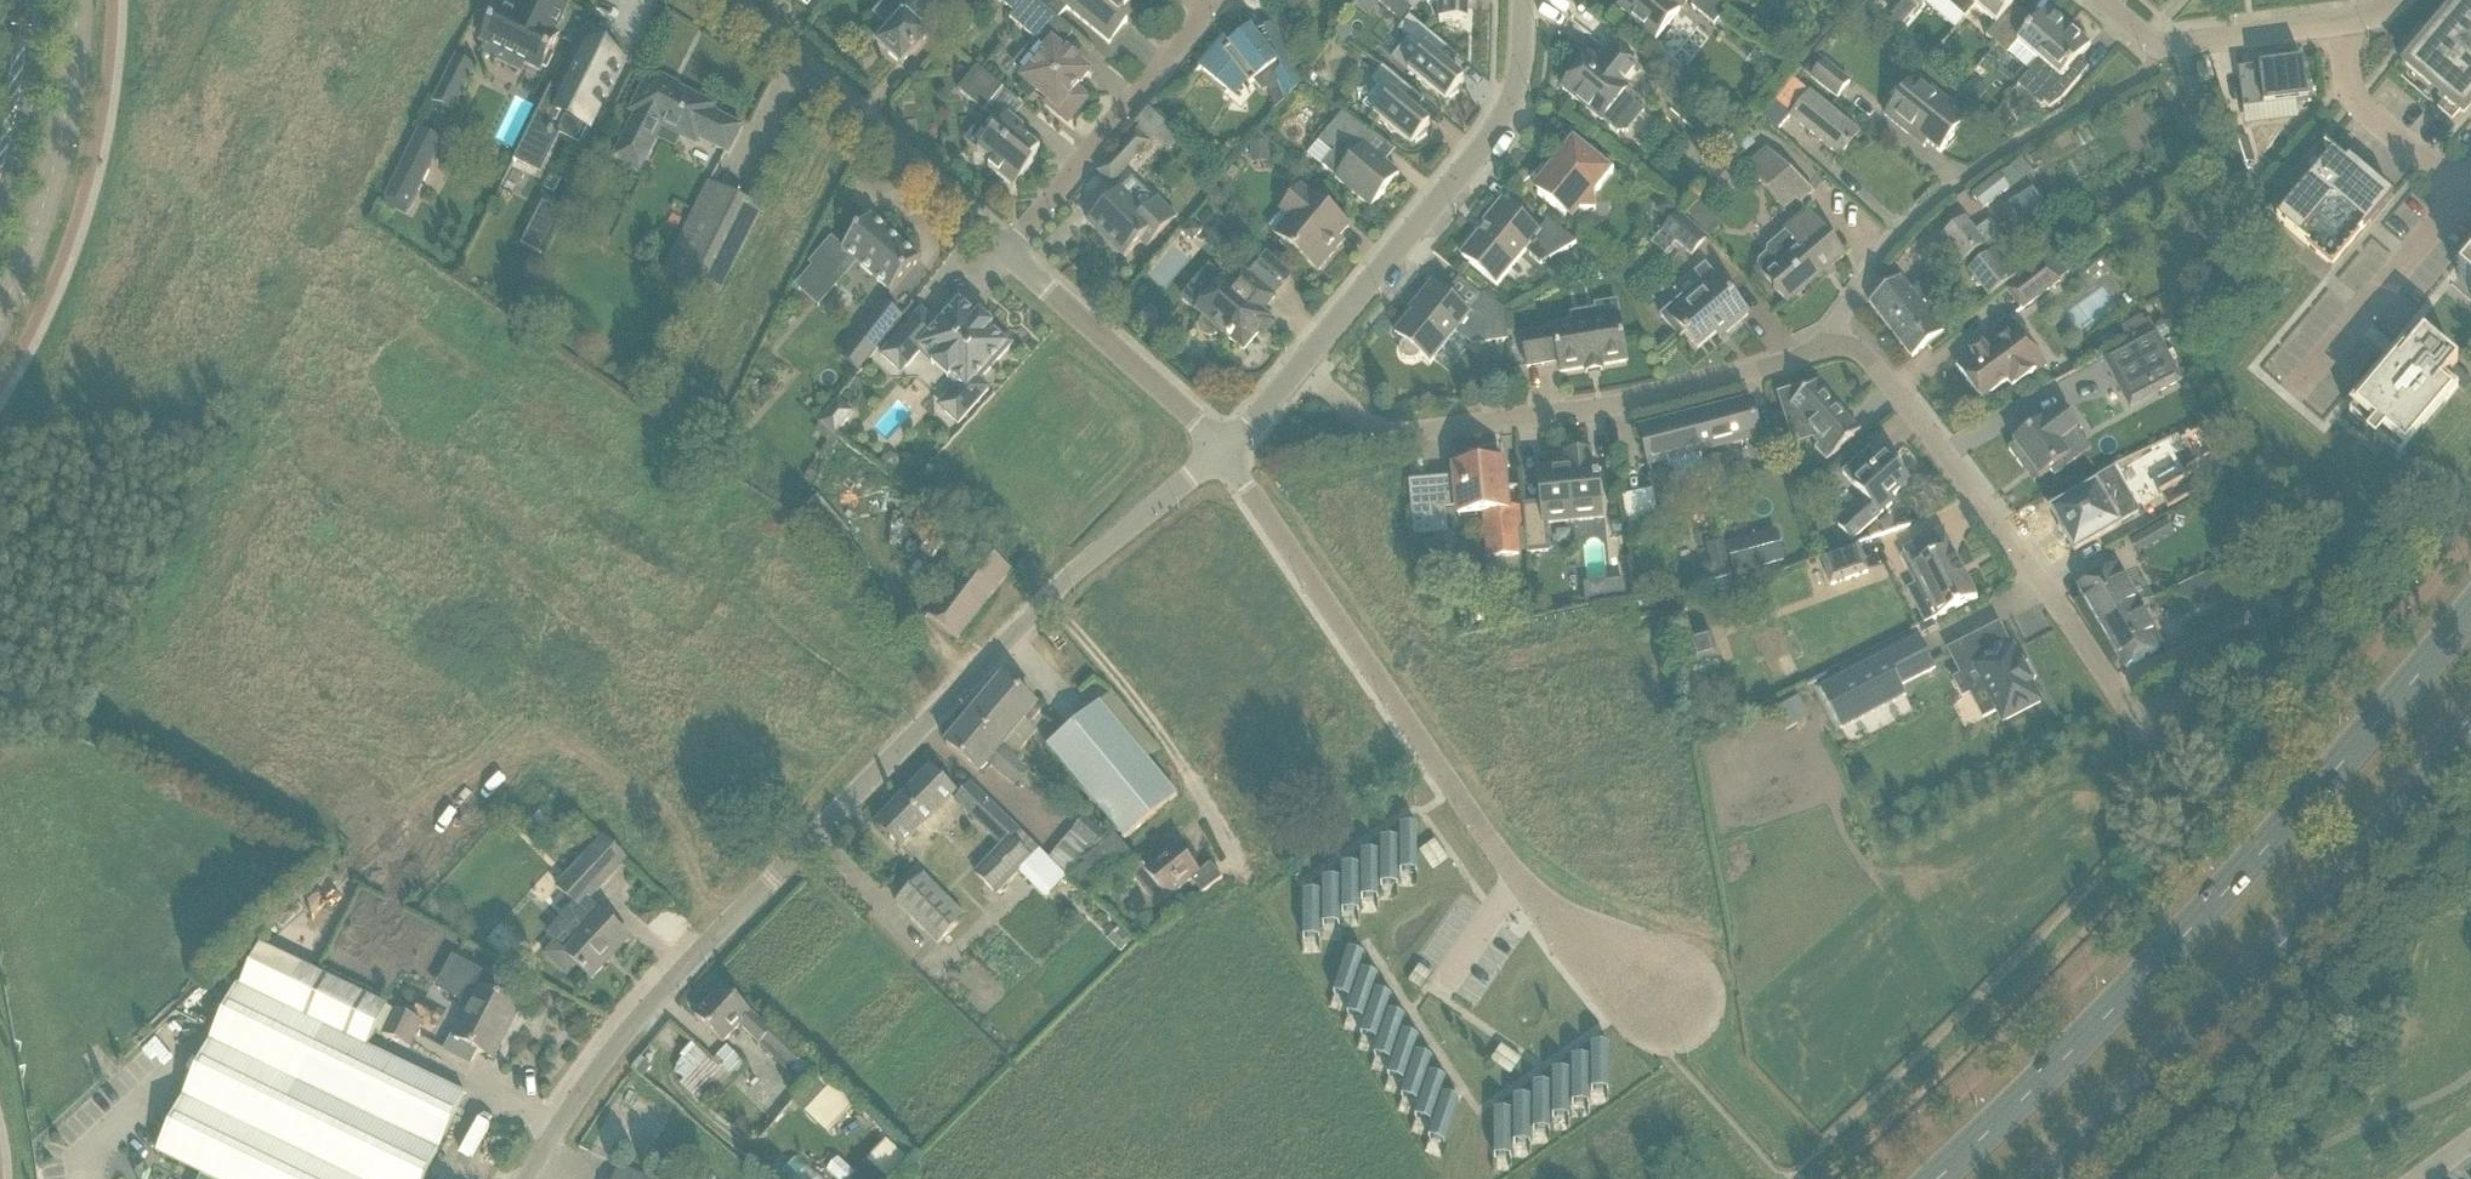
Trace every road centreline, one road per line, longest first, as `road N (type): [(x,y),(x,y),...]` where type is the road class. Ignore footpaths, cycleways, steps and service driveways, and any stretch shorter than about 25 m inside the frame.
road 1 (residential): [(1223,452),(1081,567),(686,965),(589,1082),(526,1178)]
road 2 (secondary): [(2470,614),(2169,952),(1937,1178)]
road 3 (residential): [(1658,1002),(1537,911),(1509,876),(1223,452)]
road 4 (secondary): [(2050,1178),(2228,1001),(2470,733)]
road 5 (residential): [(1295,368),(1382,433),(1625,401),(1824,349)]
road 6 (residential): [(1824,349),(1865,355),(2148,734)]
road 7 (residential): [(0,652),(406,878)]
road 8 (residential): [(1295,368),(1509,111),(1531,0)]
road 9 (residential): [(1006,249),(720,0)]
road 10 (residential): [(1006,249),(1211,0)]
road 11 (residential): [(1223,452),(1006,249)]
road 12 (residential): [(2303,367),(2459,188)]
road 13 (unclassified): [(1824,349),(1878,253),(1918,209),(1959,182)]
road 14 (unclassified): [(2459,188),(2355,98),(2340,24)]
road 15 (residential): [(2162,45),(2340,24)]

